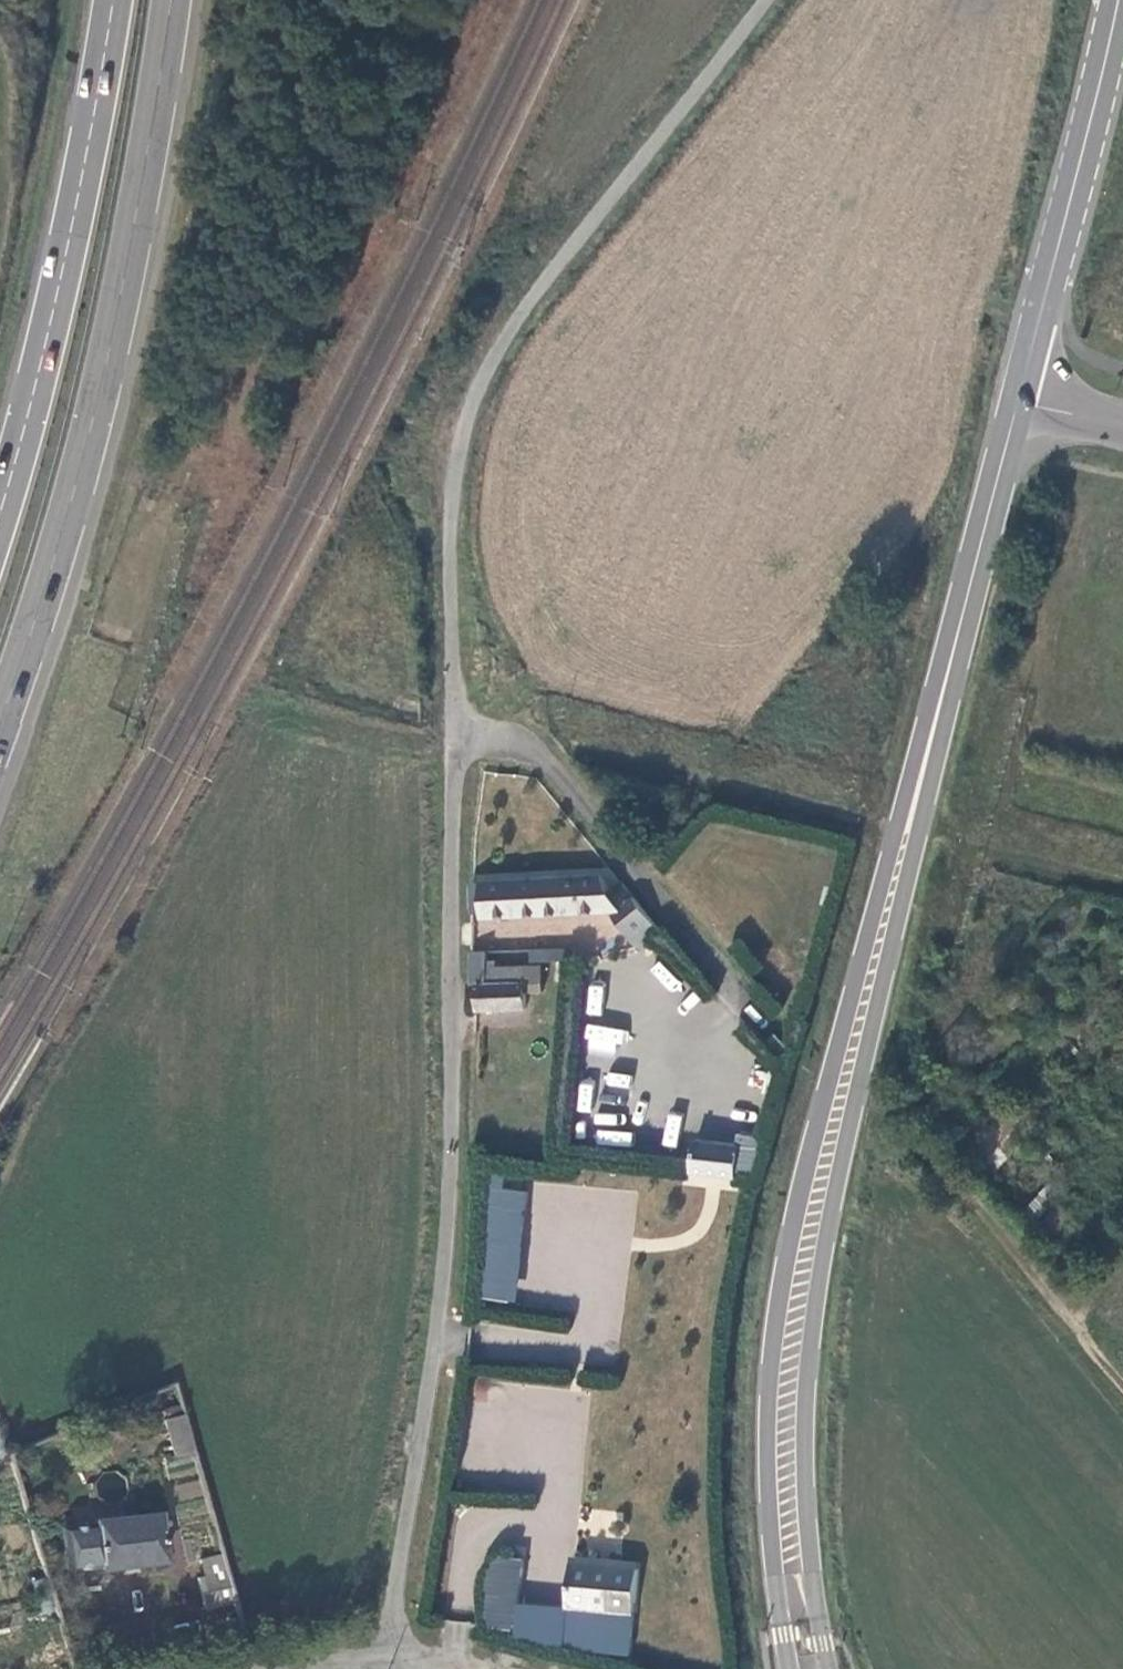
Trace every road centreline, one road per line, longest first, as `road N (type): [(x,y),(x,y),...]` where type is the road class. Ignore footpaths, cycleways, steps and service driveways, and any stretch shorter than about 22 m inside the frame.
road 1 (unclassified): [(762,0),(514,326),(475,396),(455,465),(446,1260),(383,1661),(396,1668)]
road 2 (tertiary): [(1016,400),(804,1263),(784,1470),(801,1668)]
road 3 (trunk): [(0,725),(60,543),(107,363),(172,0)]
road 4 (track): [(497,736),(1122,878)]
road 5 (trunk): [(115,0),(45,350),(0,520)]
road 6 (tertiary): [(1121,0),(1016,400)]
road 7 (track): [(1122,1379),(952,1183)]

